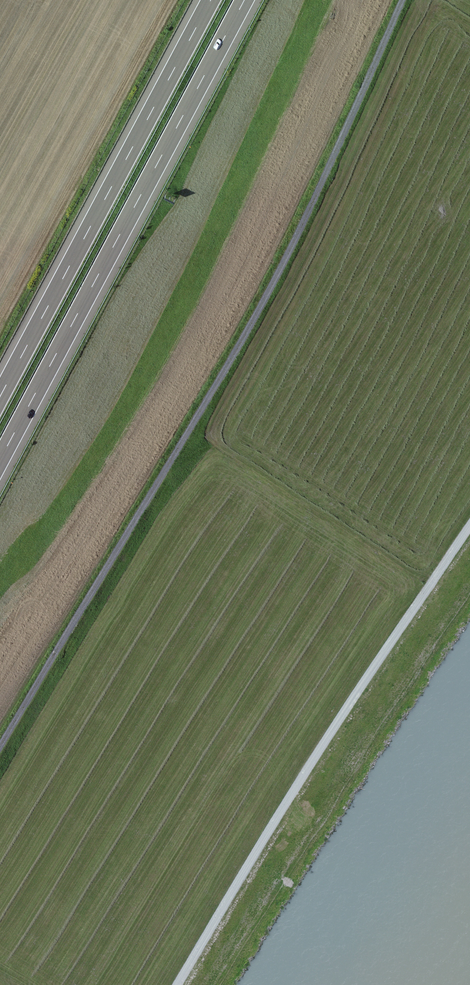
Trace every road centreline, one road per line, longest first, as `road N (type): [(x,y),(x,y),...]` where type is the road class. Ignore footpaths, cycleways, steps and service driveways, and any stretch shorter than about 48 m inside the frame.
road 1 (track): [(0,761),(244,342),(405,0)]
road 2 (track): [(469,530),(348,705),(179,984)]
road 3 (motorway): [(0,461),(246,0)]
road 4 (motorway): [(213,0),(0,397)]

